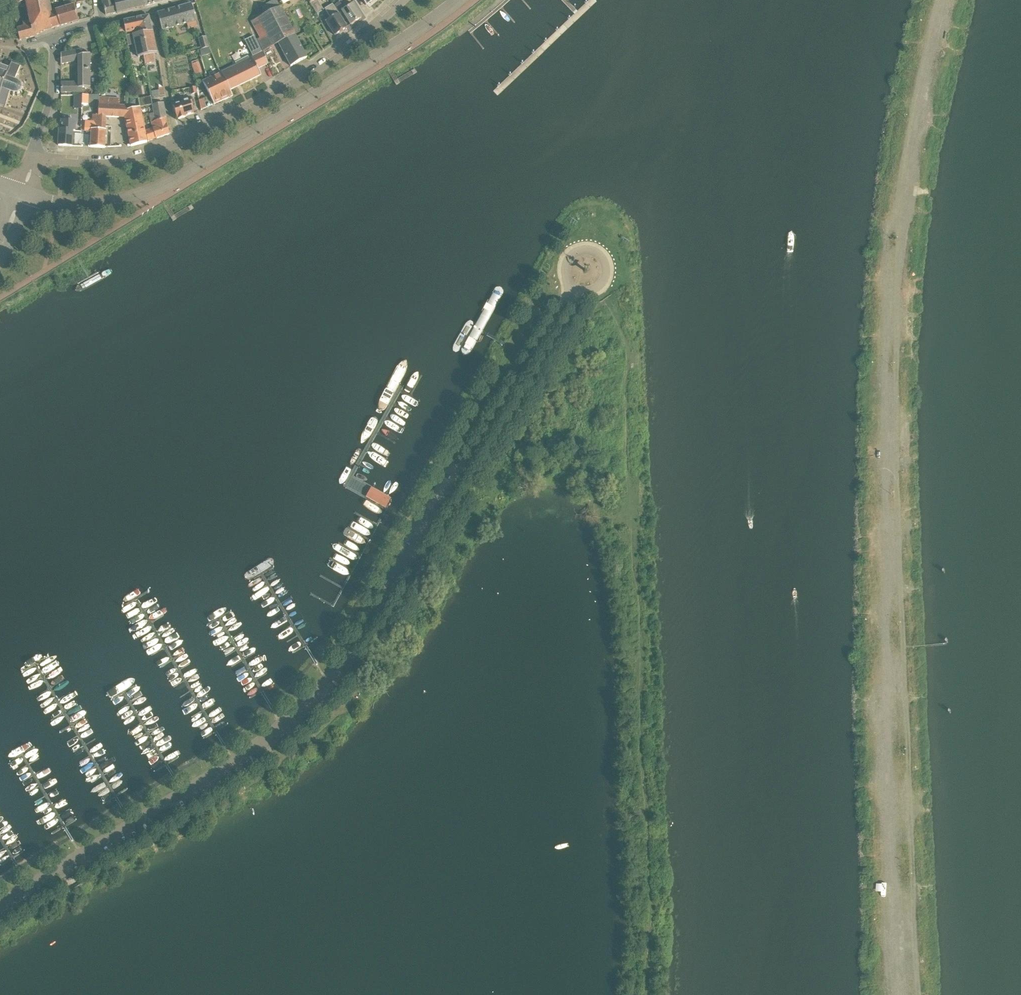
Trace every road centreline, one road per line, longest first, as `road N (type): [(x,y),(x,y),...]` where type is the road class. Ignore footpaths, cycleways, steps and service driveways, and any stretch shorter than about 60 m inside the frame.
road 1 (unclassified): [(916,994),(893,669),(888,399),(907,153),(942,0)]
road 2 (residential): [(21,193),(101,202),(170,184),(459,0)]
road 3 (residential): [(176,143),(308,75),(402,0)]
road 4 (residential): [(36,160),(116,161),(176,143)]
road 5 (residential): [(176,143),(153,10)]
road 6 (residential): [(36,160),(52,94),(54,34)]

